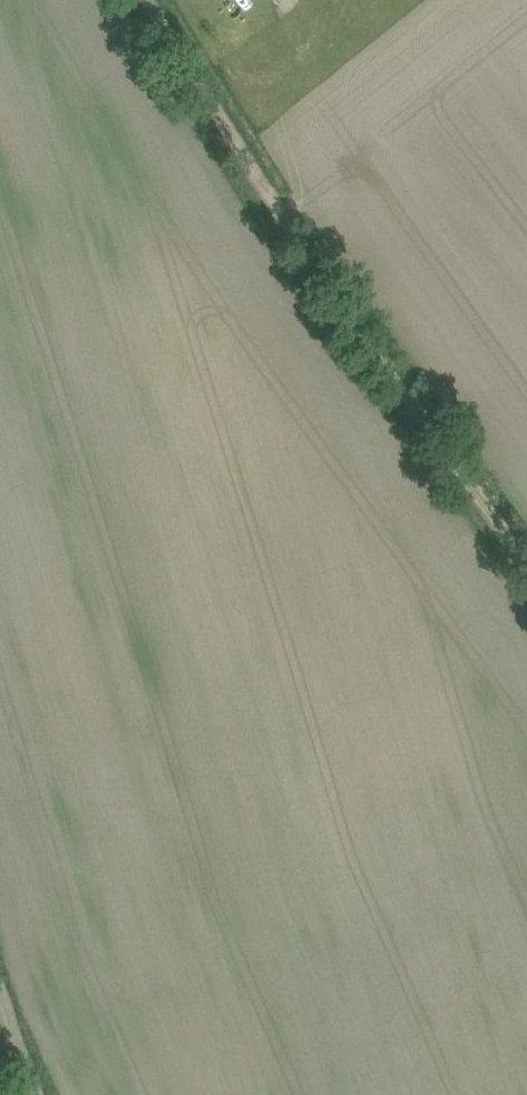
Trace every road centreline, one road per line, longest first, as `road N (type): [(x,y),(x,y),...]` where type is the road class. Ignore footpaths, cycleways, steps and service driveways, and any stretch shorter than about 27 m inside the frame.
road 1 (track): [(147,0),(269,195),(526,563)]
road 2 (track): [(42,1094),(0,965)]

